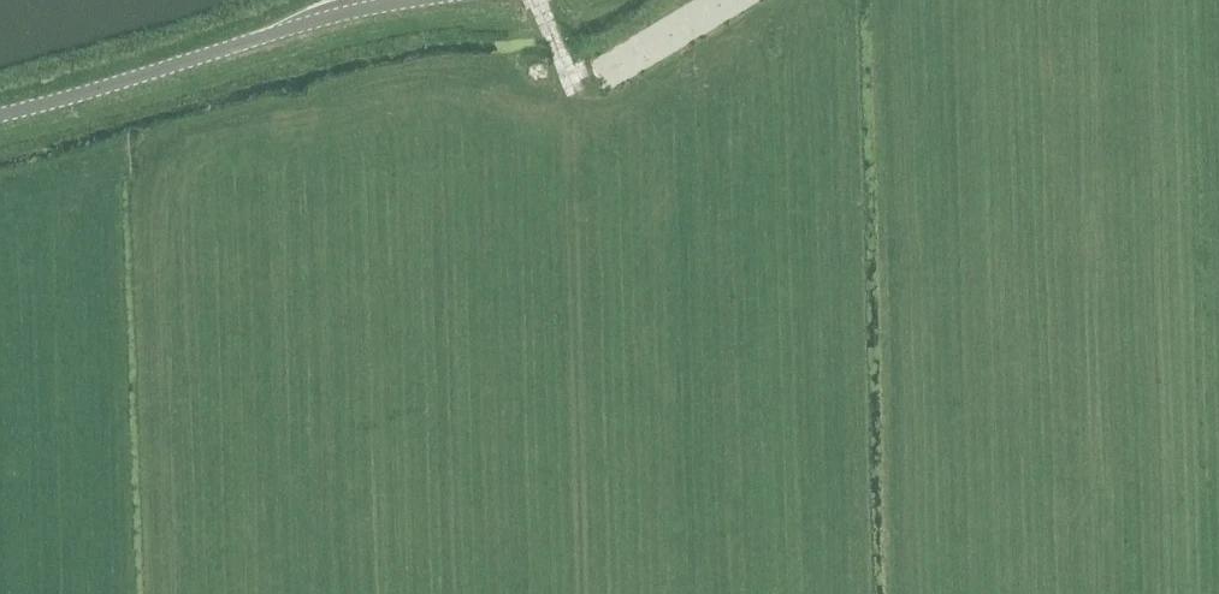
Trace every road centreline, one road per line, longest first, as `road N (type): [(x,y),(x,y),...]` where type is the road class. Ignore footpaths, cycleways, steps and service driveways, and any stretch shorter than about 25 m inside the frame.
road 1 (track): [(583,120),(524,116),(451,94),(43,177)]
road 2 (track): [(597,593),(596,164),(571,77)]
road 3 (unclassified): [(0,112),(367,10),(439,0)]
road 4 (track): [(173,151),(155,195),(172,593)]

